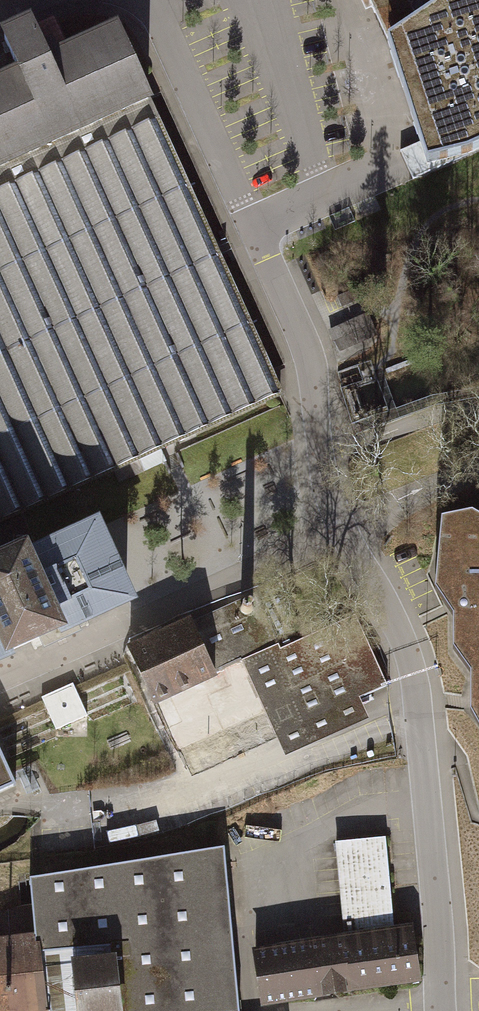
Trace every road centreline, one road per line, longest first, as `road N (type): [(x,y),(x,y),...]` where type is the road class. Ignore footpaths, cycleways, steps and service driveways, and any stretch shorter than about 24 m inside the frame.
road 1 (residential): [(441,1010),(418,701),(397,624),(342,525)]
road 2 (residential): [(320,457),(311,365),(267,257)]
road 3 (residential): [(478,406),(320,457)]
road 4 (residential): [(342,525),(478,465)]

